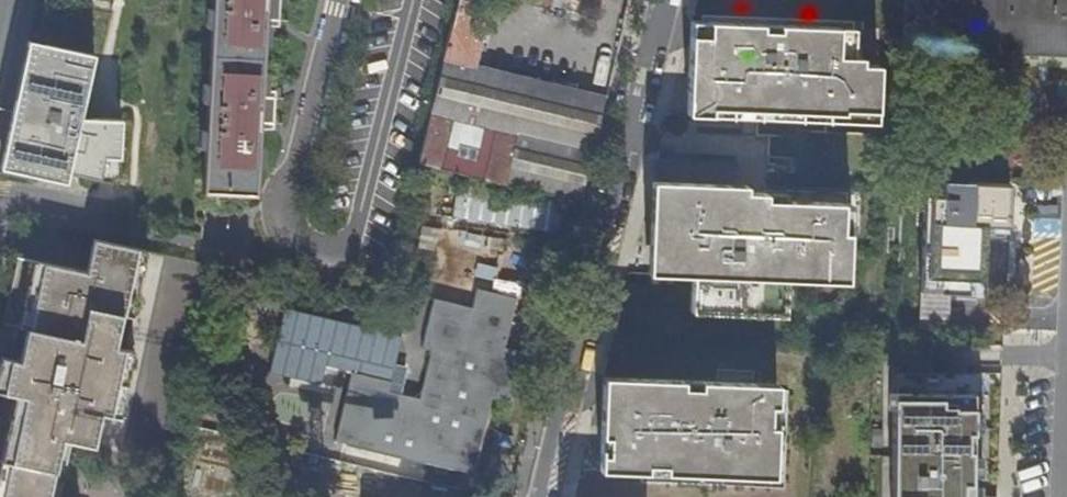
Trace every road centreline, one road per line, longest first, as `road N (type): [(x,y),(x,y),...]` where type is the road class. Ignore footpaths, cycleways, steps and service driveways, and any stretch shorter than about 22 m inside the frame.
road 1 (residential): [(547,496),(662,0)]
road 2 (residential): [(1061,496),(1066,367)]

